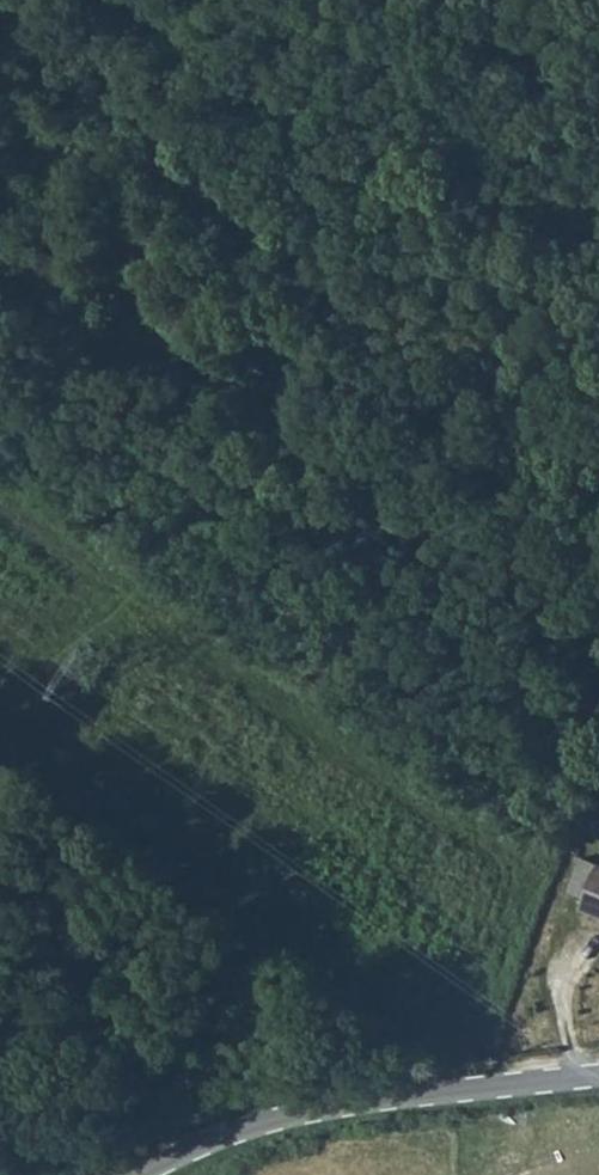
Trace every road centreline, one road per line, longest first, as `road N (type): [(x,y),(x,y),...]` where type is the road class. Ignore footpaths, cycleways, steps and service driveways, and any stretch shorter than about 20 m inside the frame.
road 1 (unclassified): [(141,1174),(279,1117),(598,1074)]

